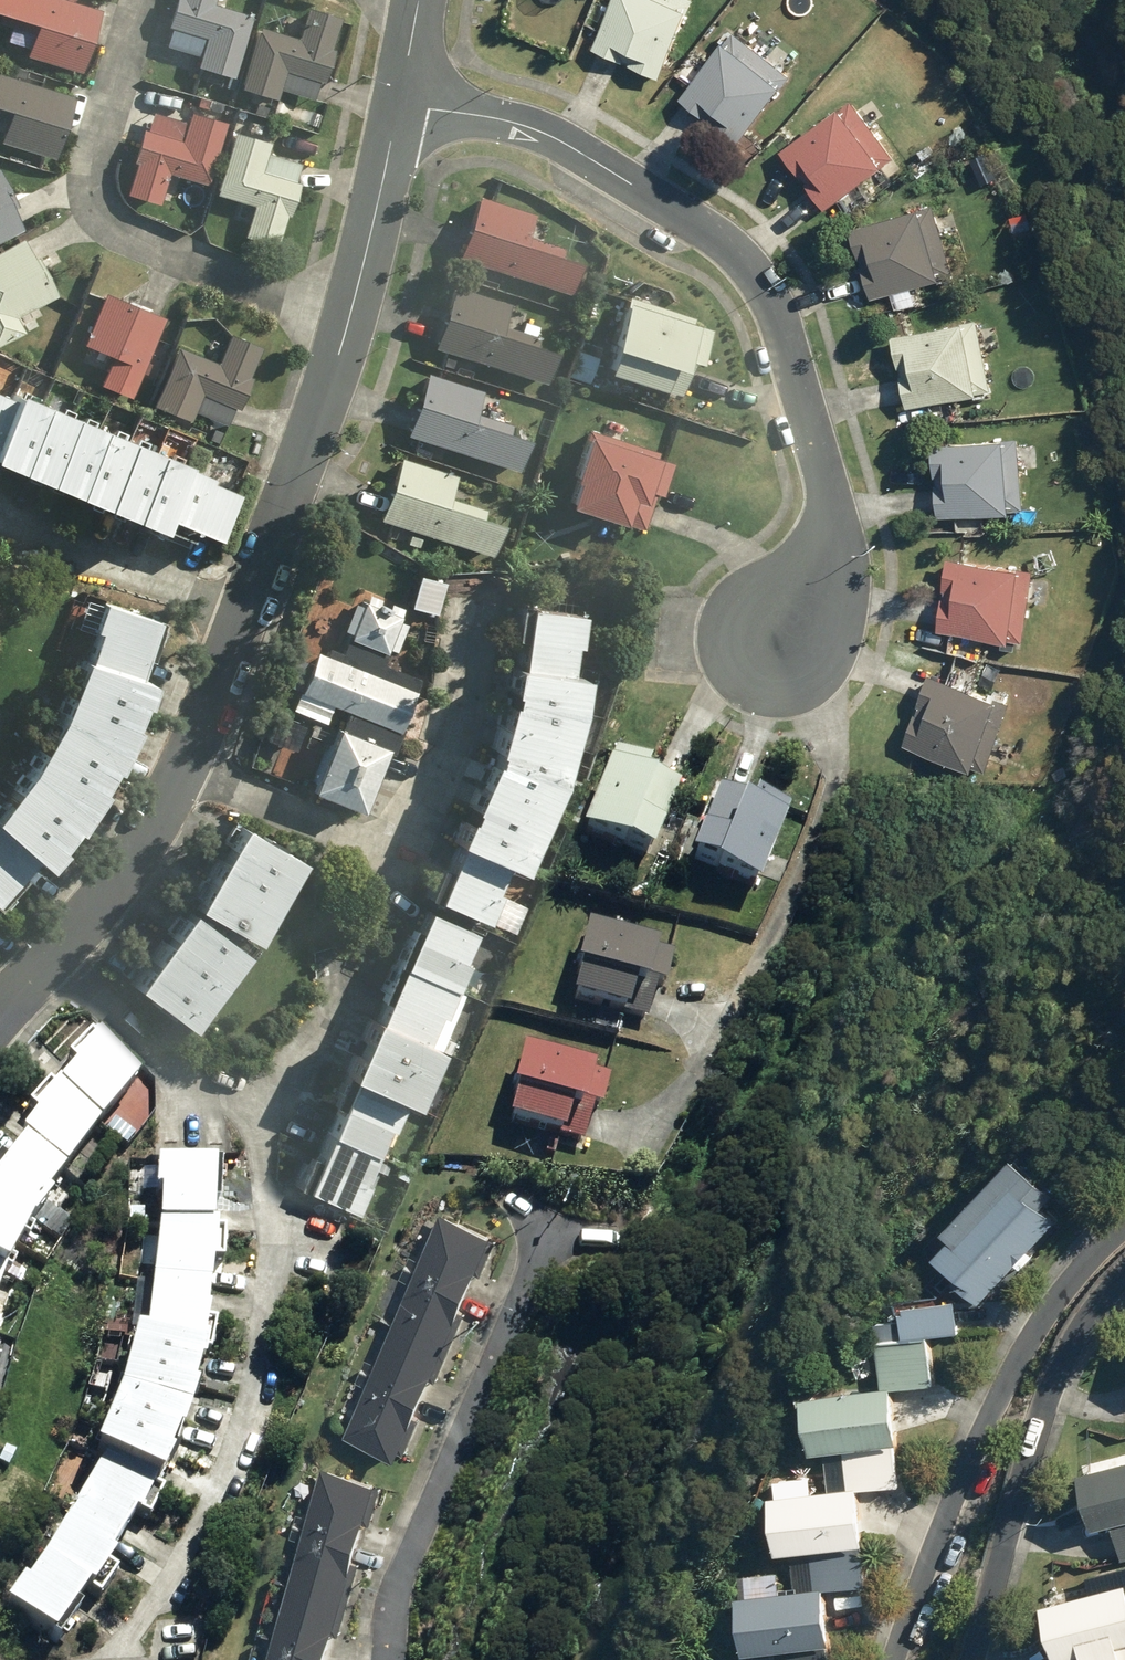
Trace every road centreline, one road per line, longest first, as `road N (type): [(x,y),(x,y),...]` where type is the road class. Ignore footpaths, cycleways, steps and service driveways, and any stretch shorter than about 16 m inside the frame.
road 1 (residential): [(0,1015),(159,816),(299,481),(405,105)]
road 2 (residential): [(766,641),(799,622),(819,594),(828,525),(801,388),(756,269),(707,228),(540,129),(405,105)]
road 3 (residential): [(895,1659),(935,1544),(1022,1352),(1098,1249),(1124,1227)]
road 4 (residential): [(384,1659),(406,1551),(548,1231)]
road 5 (residential): [(1124,1272),(1063,1364),(971,1659)]

